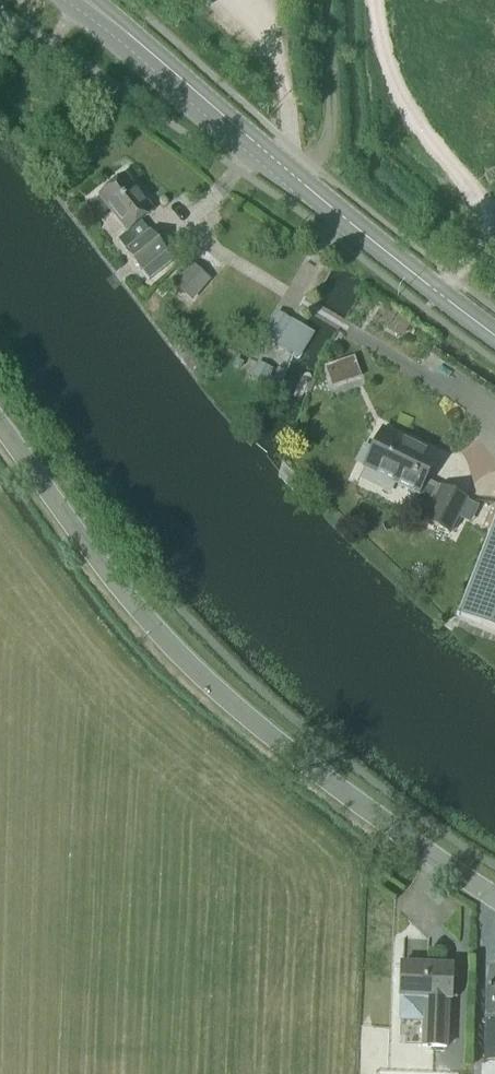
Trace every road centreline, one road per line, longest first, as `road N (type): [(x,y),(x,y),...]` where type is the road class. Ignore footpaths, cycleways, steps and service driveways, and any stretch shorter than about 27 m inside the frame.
road 1 (tertiary): [(494,901),(245,717),(141,616),(0,426)]
road 2 (track): [(443,296),(472,257),(480,228),(459,180),(402,105),(381,51),(376,0)]
road 3 (secondary): [(307,189),(81,0)]
road 4 (secondary): [(307,189),(494,336)]
road 5 (track): [(307,189),(332,136),(324,0)]

